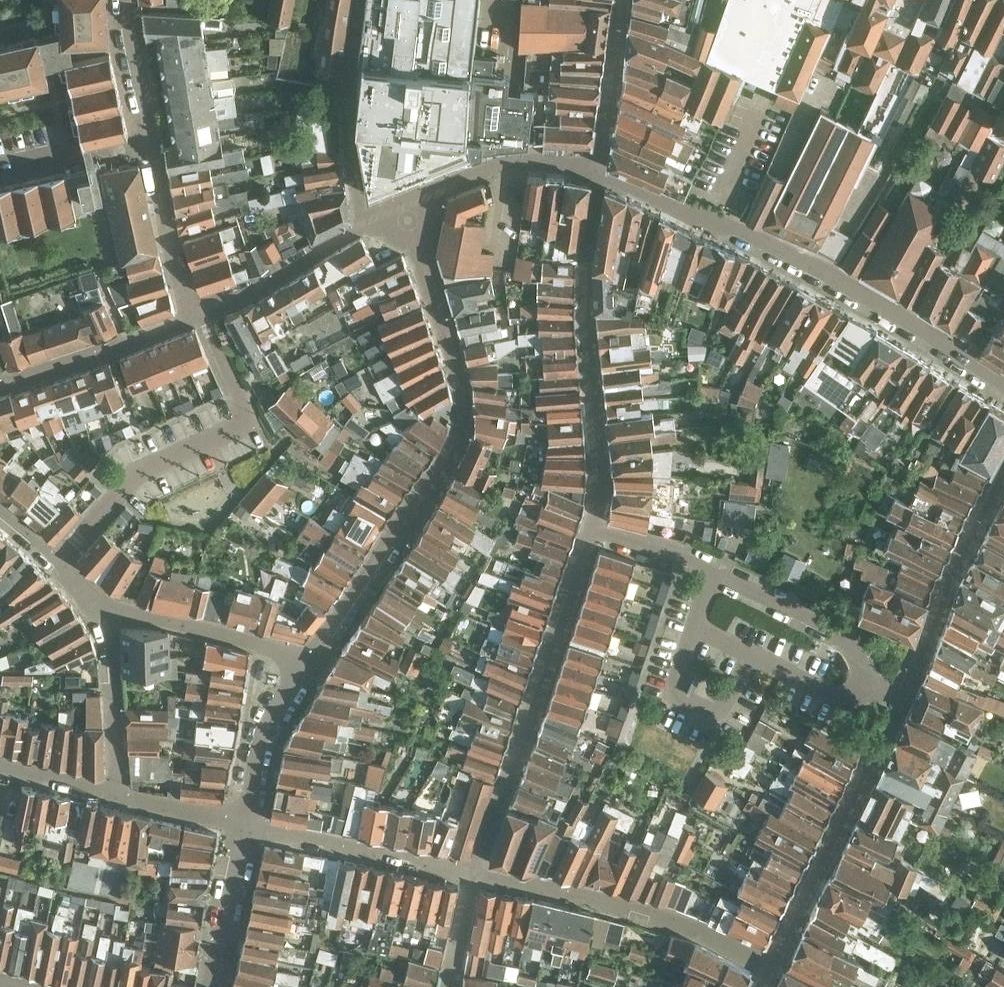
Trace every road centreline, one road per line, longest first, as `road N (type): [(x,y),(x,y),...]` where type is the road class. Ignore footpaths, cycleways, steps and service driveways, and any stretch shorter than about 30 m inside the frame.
road 1 (residential): [(305,668),(460,435),(464,391),(413,203)]
road 2 (residential): [(595,173),(809,271),(1003,395)]
road 3 (residential): [(594,533),(472,874)]
road 4 (residential): [(595,173),(585,266),(603,485),(594,533)]
road 5 (residential): [(894,709),(837,639),(740,576),(594,533)]
road 6 (residential): [(128,0),(147,140),(196,311)]
road 7 (residential): [(771,966),(645,911),(472,874)]
road 8 (residential): [(771,966),(894,709)]
road 9 (residential): [(1003,470),(894,709)]
road 10 (residential): [(472,874),(242,825)]
road 11 (residential): [(370,223),(348,122),(361,0)]
road 12 (residential): [(305,668),(268,646),(103,611)]
road 13 (residential): [(196,311),(0,388)]
road 14 (residential): [(370,223),(196,311)]
road 15 (residential): [(413,203),(510,159),(595,173)]
road 16 (residential): [(114,792),(103,611)]
road 17 (residential): [(242,825),(266,729),(305,668)]
road 18 (residential): [(207,986),(242,825)]
road 19 (residential): [(0,514),(103,611)]
road 20 (residential): [(242,825),(114,792)]

